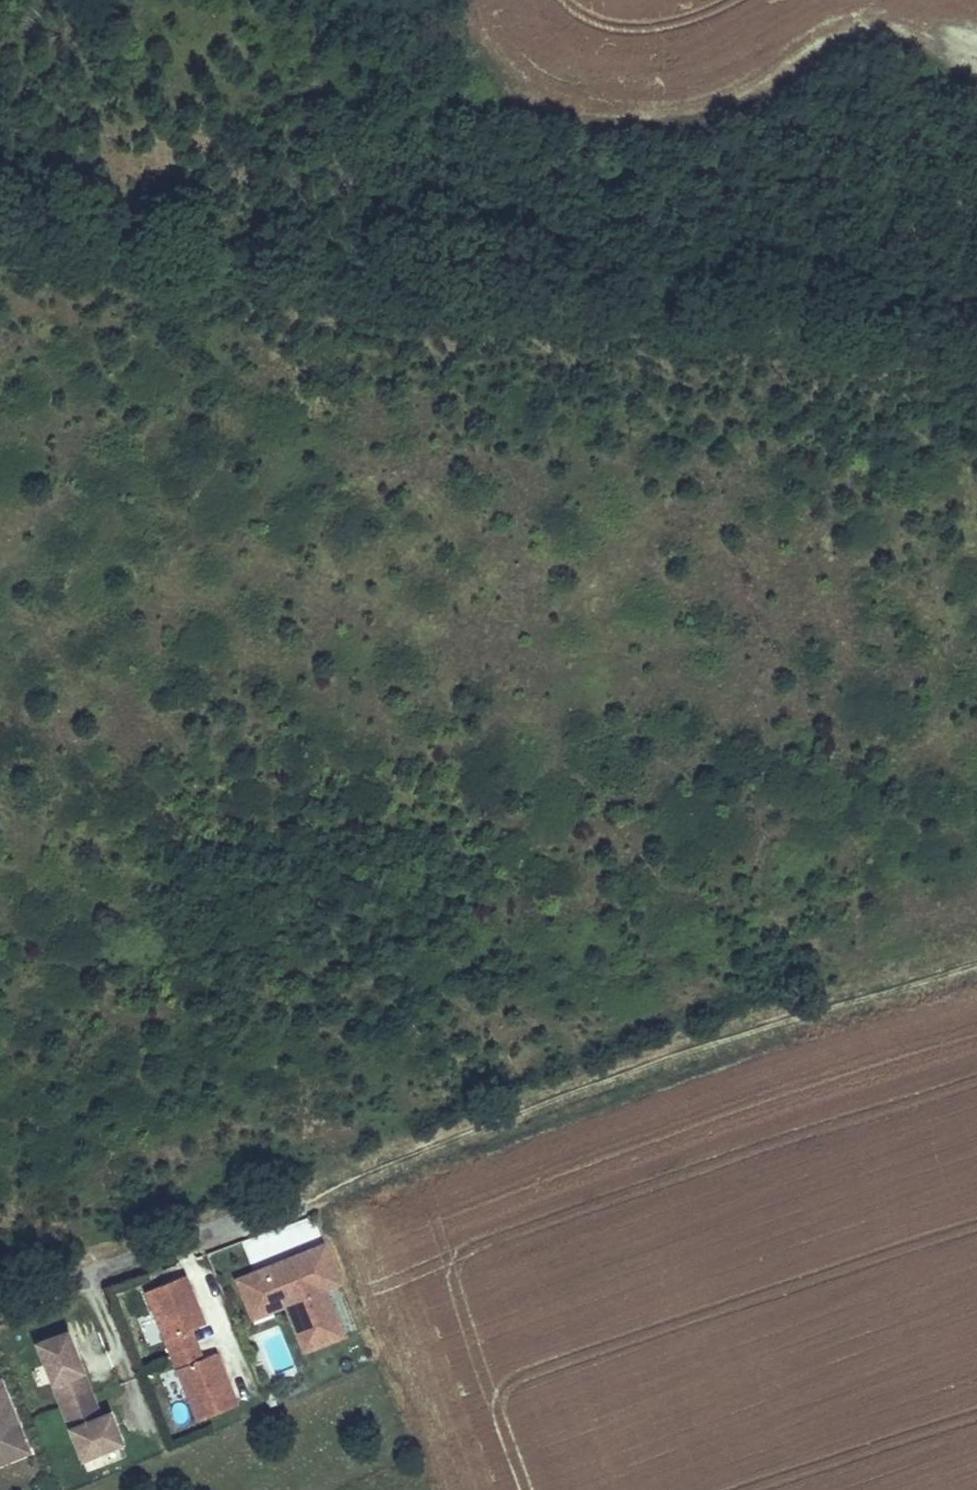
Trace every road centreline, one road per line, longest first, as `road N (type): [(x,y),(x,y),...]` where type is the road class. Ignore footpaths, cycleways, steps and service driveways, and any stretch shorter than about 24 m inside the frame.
road 1 (track): [(976,965),(798,1012),(223,1222)]
road 2 (residential): [(223,1222),(0,1299)]

